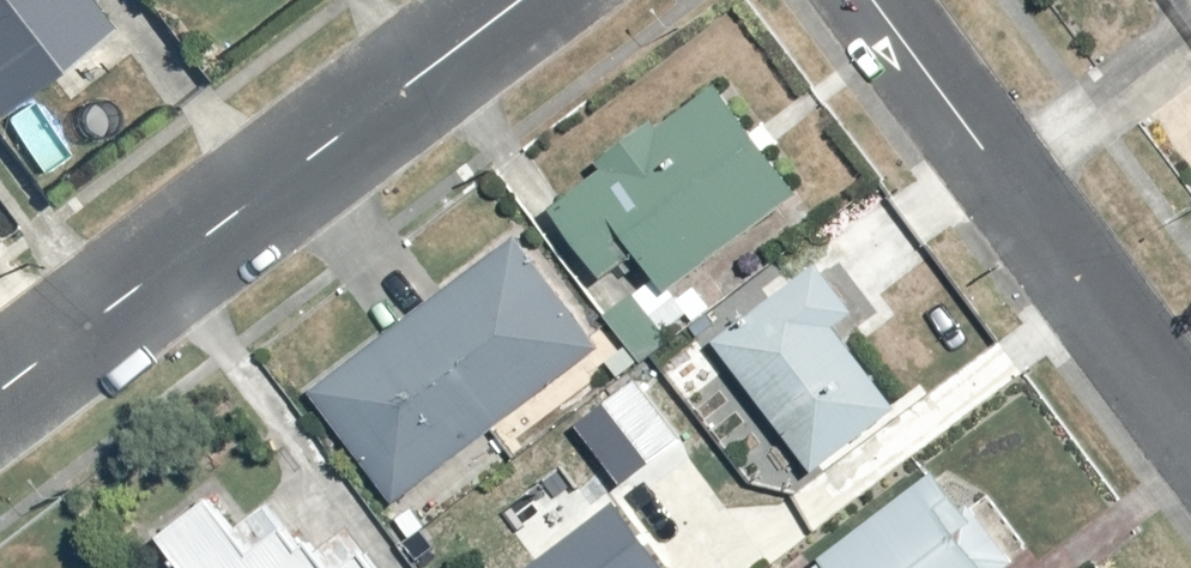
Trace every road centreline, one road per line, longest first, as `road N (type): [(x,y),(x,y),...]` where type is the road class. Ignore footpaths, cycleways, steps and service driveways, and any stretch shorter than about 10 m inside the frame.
road 1 (residential): [(521,0),(0,391)]
road 2 (residential): [(1190,434),(867,0)]

